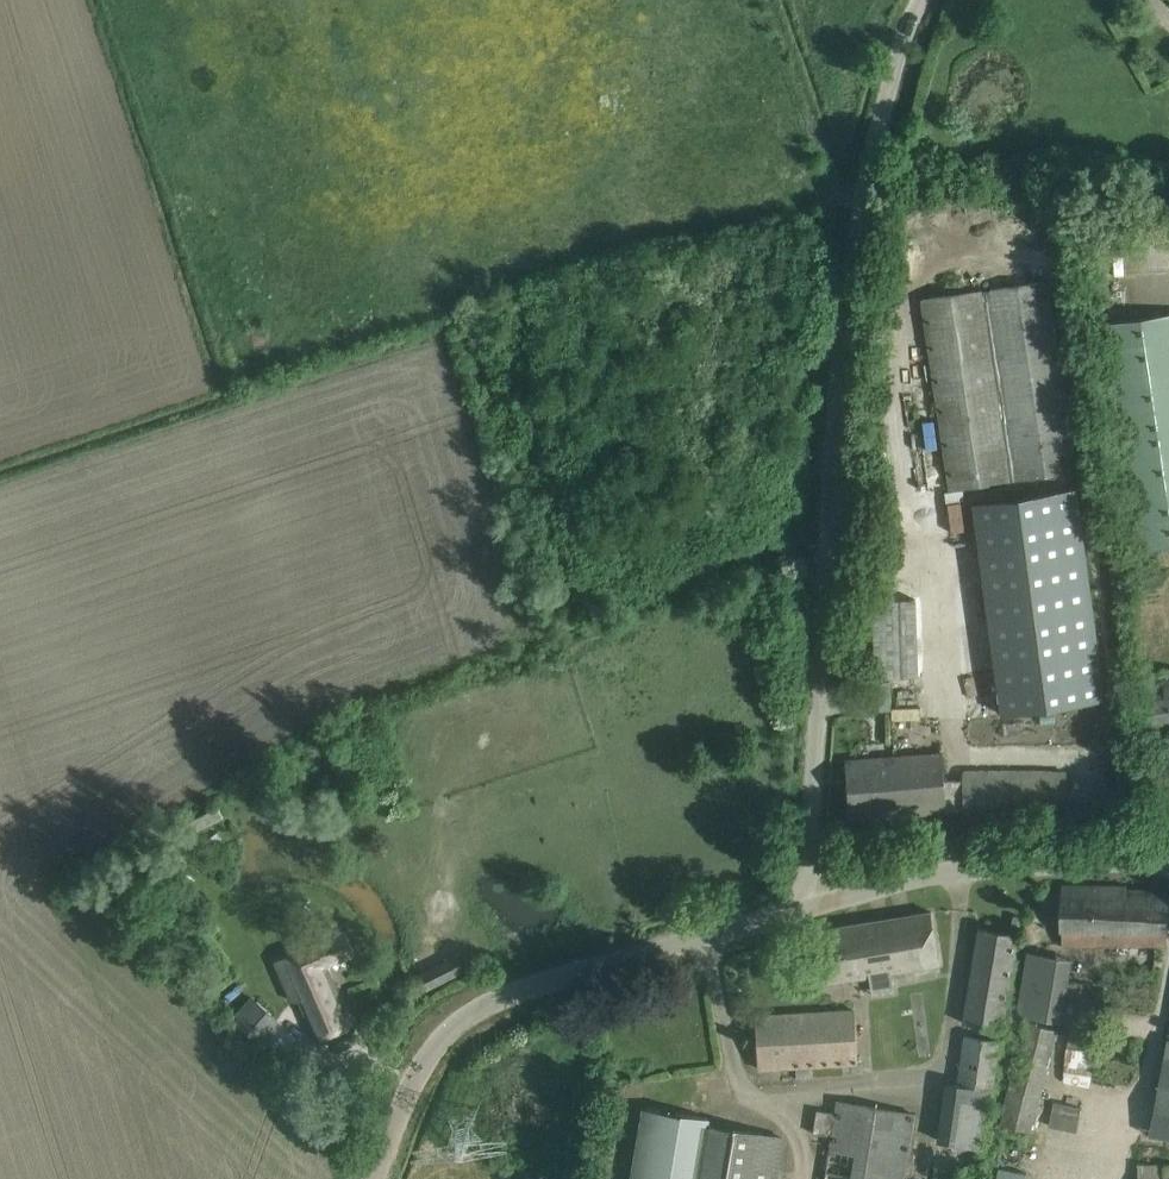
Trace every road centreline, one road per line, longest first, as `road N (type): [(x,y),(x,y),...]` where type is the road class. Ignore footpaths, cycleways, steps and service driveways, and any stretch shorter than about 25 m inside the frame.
road 1 (unclassified): [(804,910),(855,244),(876,137),(918,0)]
road 2 (unclassified): [(375,1178),(425,1058),(469,1013),(517,990),(804,910)]
road 3 (unclassified): [(804,910),(974,867),(1168,856)]
road 4 (track): [(800,1178),(805,1157),(778,1112),(737,1090),(701,938)]

